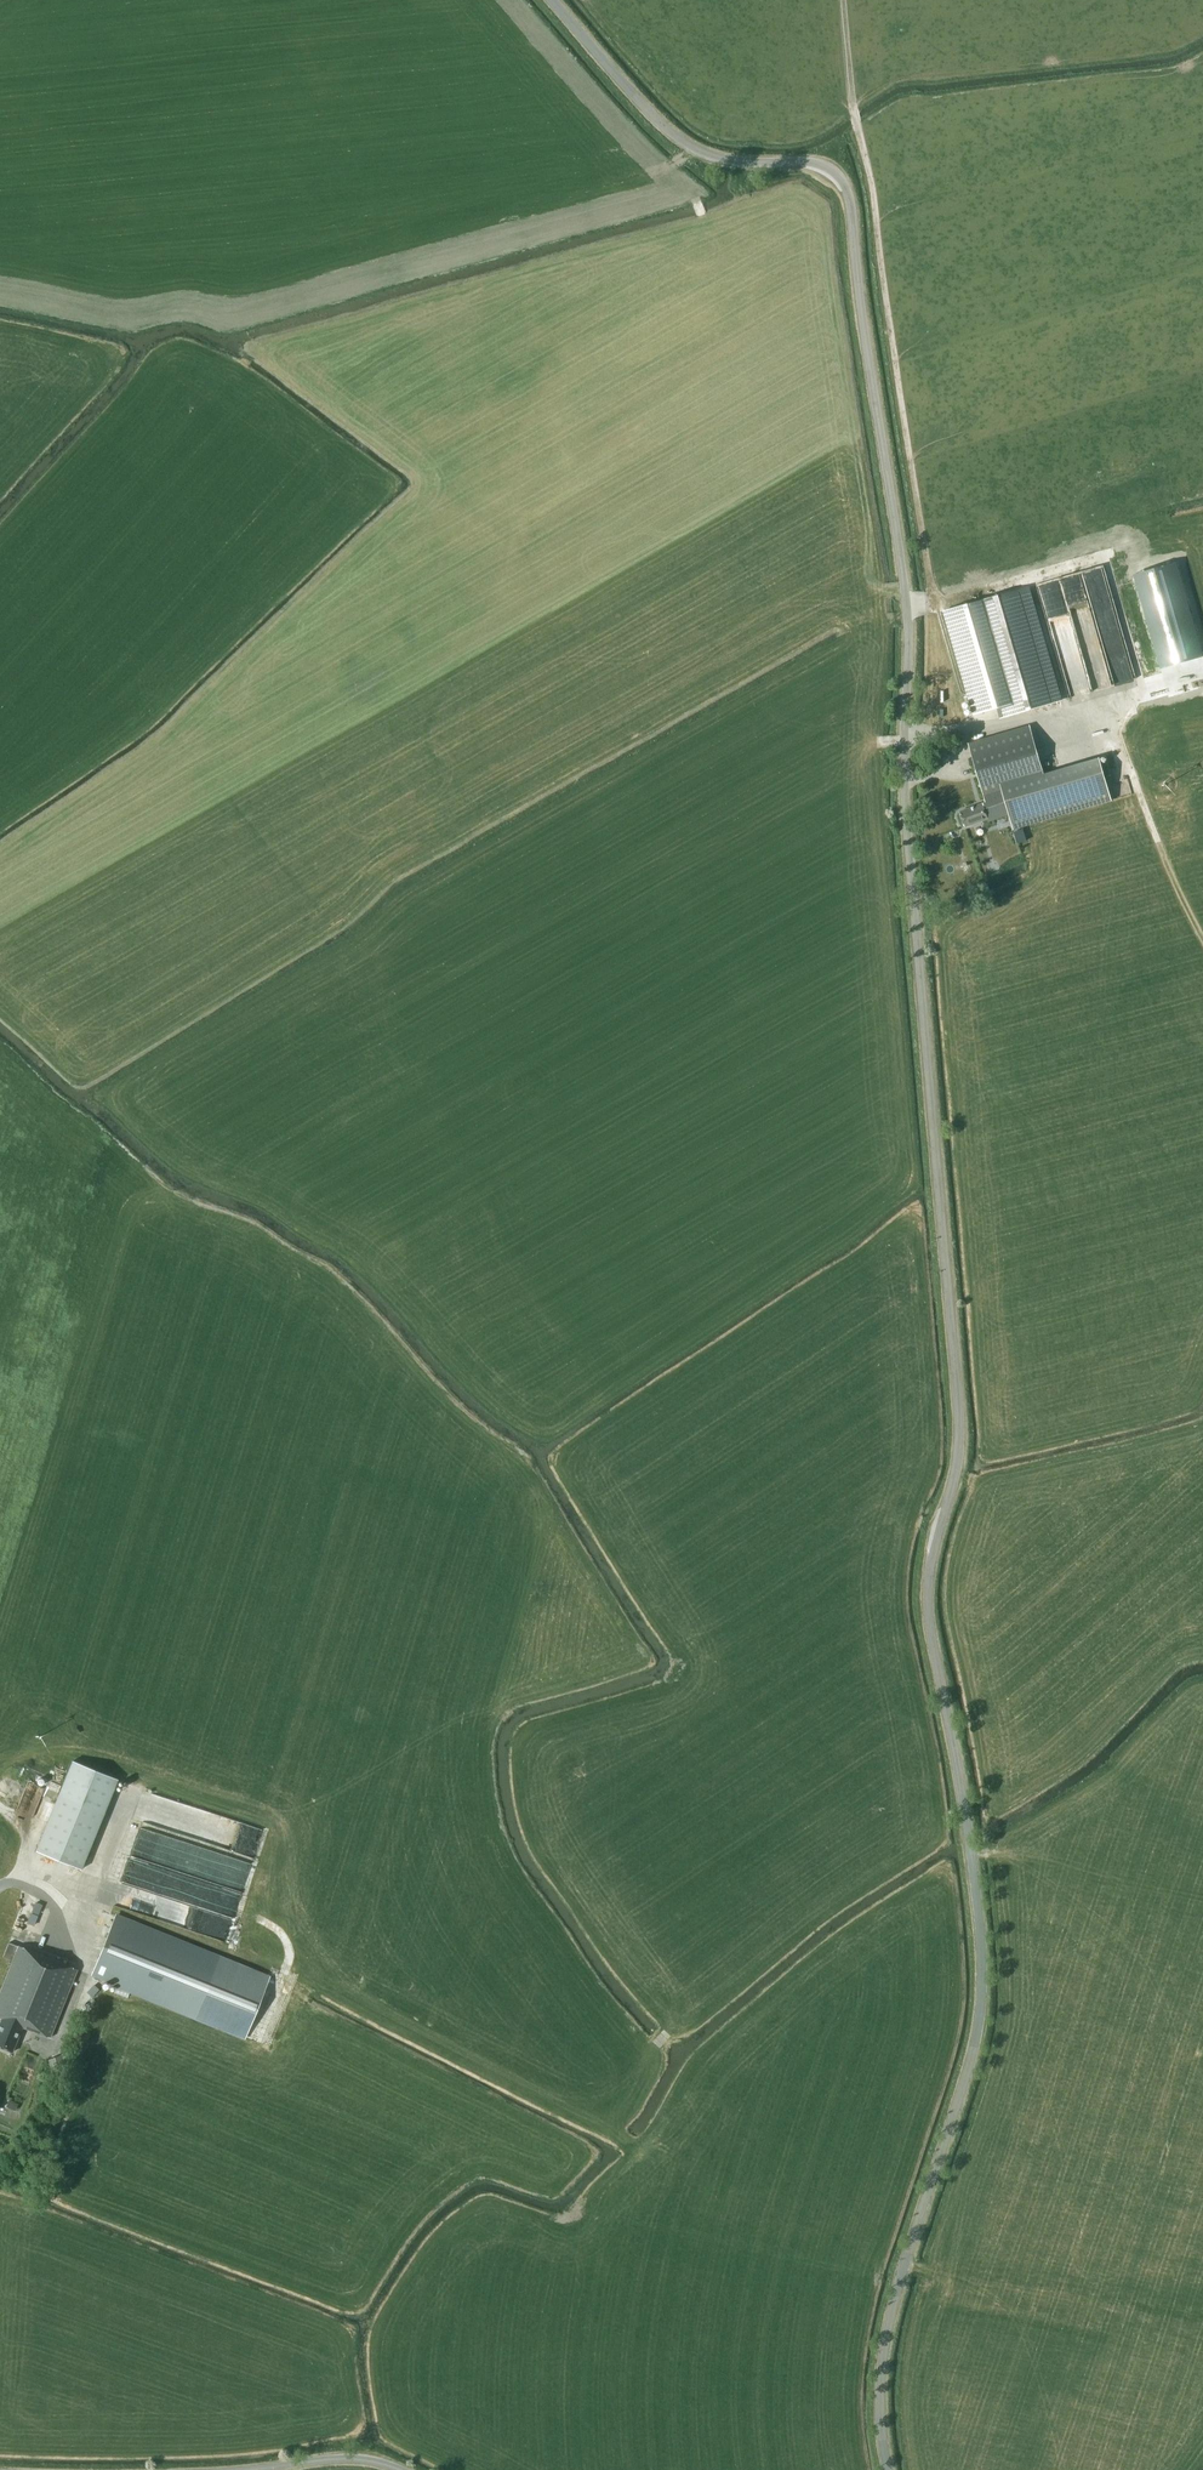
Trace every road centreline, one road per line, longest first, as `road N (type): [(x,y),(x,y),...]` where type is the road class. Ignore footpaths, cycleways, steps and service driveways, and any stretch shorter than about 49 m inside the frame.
road 1 (unclassified): [(887,2469),(879,2380),(890,2304),(977,2025),(981,1962),(968,1790),(929,1588),(932,1542),(958,1469),(959,1415),(912,840),(911,610),(844,183),(808,161),(726,161),(697,151),(662,126),(552,0)]
road 2 (unclassified): [(395,2469),(360,2460),(241,2469)]

